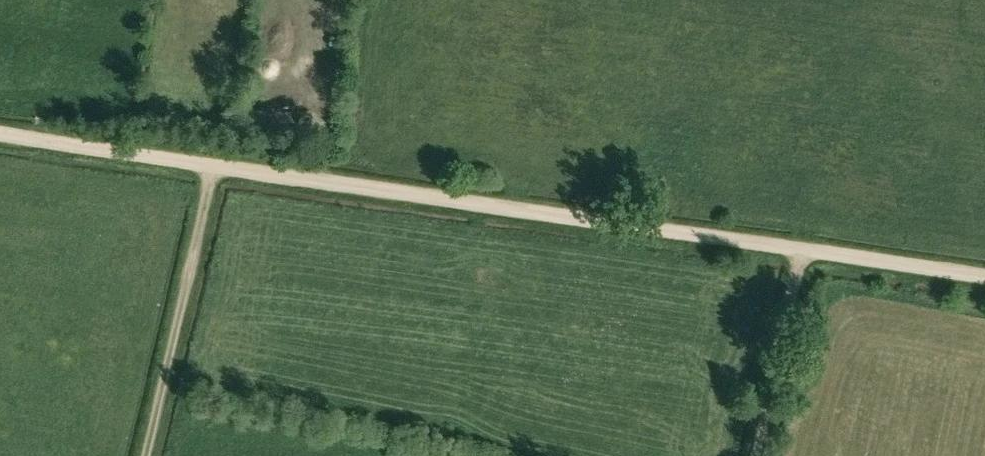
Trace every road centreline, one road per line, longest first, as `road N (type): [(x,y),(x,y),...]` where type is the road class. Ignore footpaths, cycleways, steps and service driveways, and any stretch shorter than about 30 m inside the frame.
road 1 (track): [(984,270),(0,124)]
road 2 (track): [(143,455),(213,158)]
road 3 (track): [(751,455),(800,239)]

